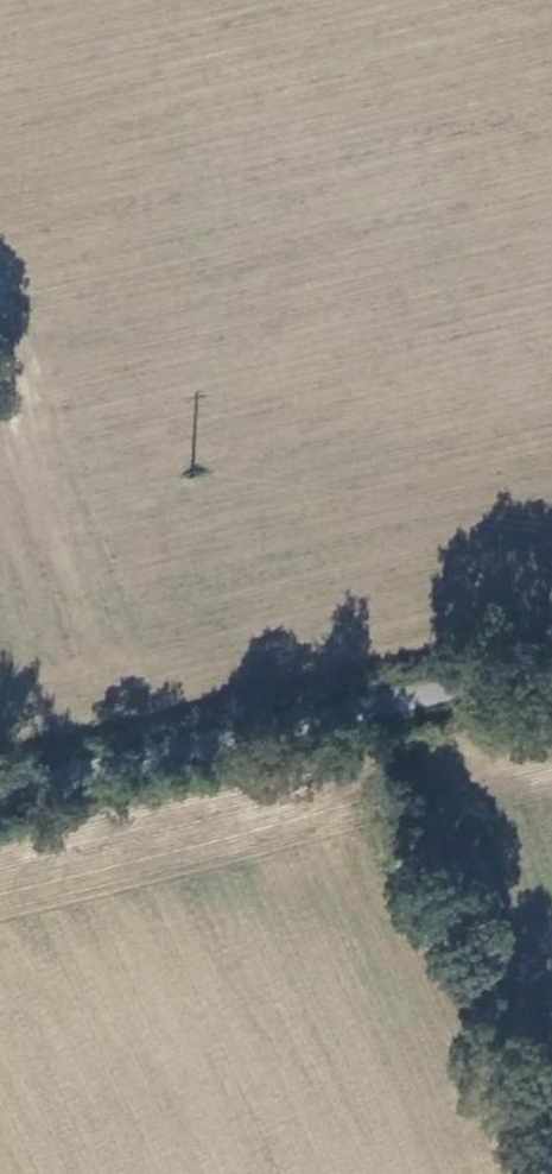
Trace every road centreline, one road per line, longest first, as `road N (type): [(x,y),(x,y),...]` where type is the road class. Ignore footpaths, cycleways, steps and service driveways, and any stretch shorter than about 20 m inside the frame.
road 1 (unclassified): [(551,671),(0,799)]

